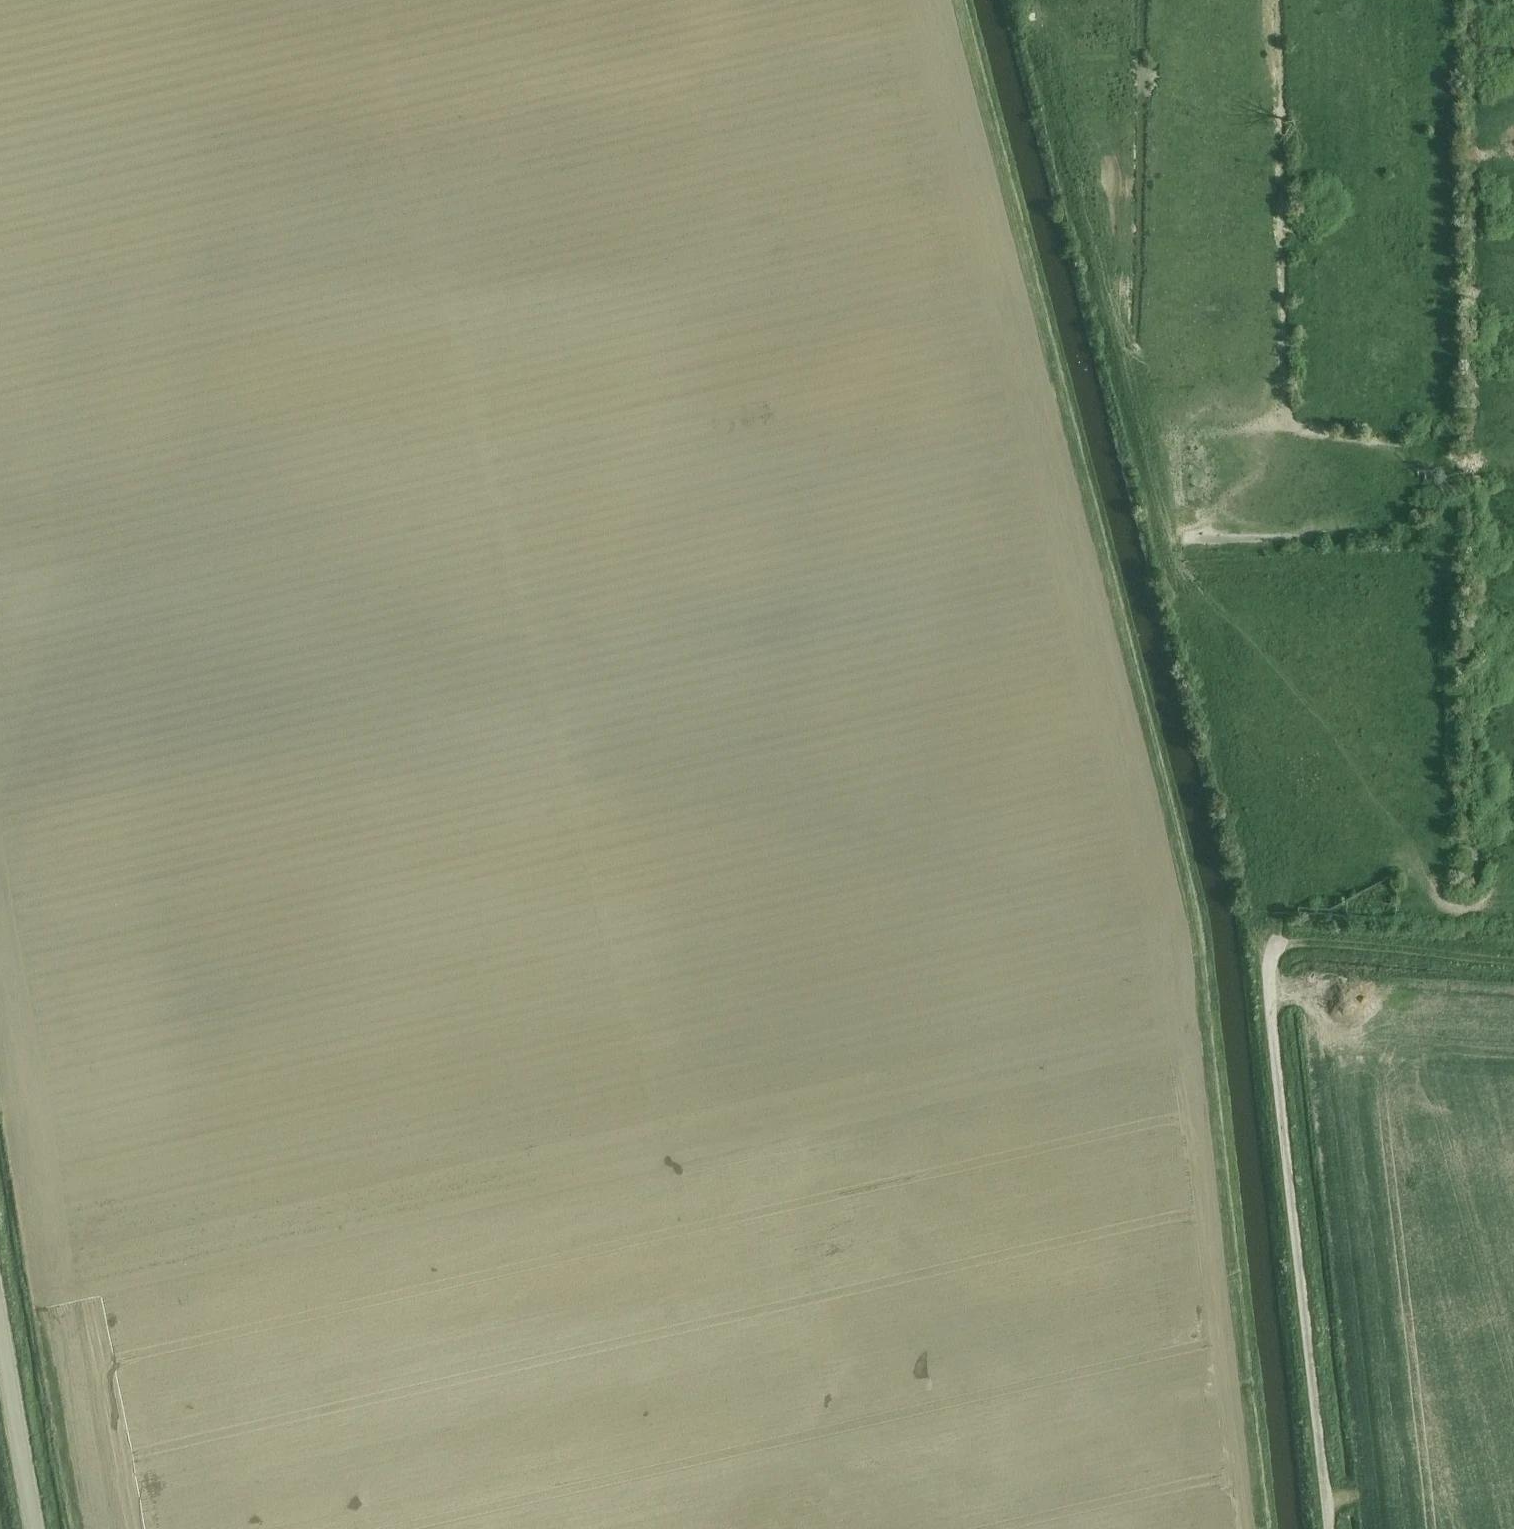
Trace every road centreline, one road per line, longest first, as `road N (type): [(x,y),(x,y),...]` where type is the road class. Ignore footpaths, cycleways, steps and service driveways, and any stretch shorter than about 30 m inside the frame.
road 1 (unclassified): [(1335,1528),(1273,969),(1279,952),(1291,947)]
road 2 (track): [(1513,963),(1291,947)]
road 3 (unclassified): [(35,1528),(0,1329)]

